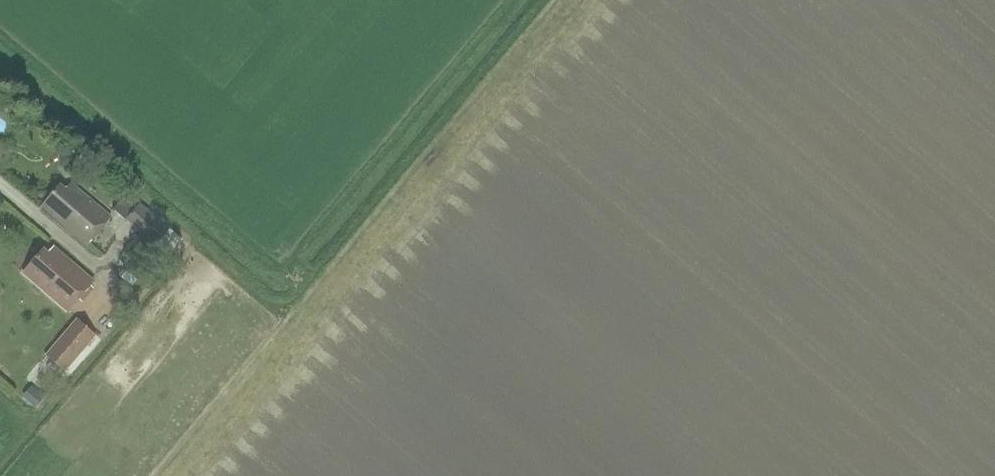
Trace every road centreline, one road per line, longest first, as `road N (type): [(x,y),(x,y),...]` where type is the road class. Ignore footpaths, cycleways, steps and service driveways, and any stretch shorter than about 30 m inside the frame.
road 1 (unclassified): [(126,283),(0,183)]

